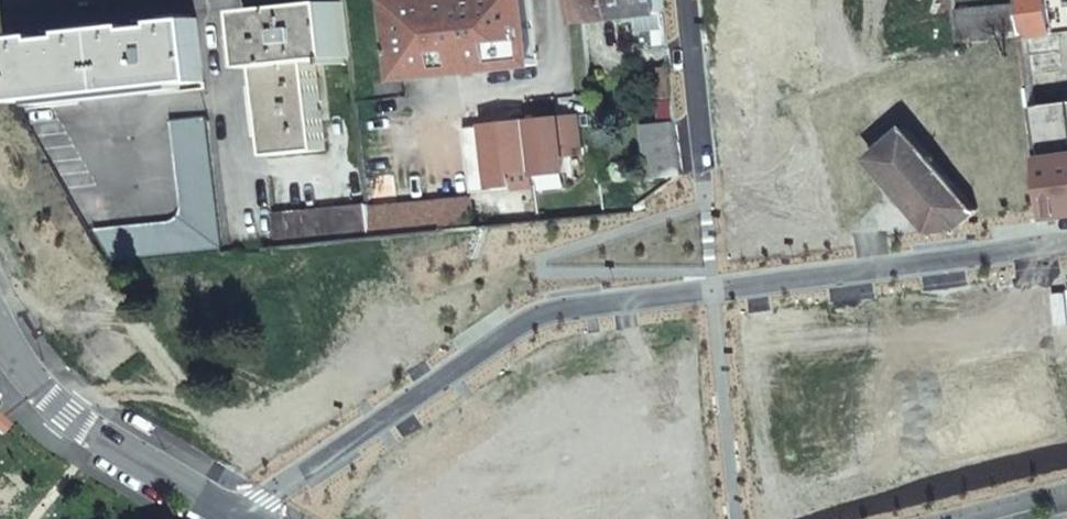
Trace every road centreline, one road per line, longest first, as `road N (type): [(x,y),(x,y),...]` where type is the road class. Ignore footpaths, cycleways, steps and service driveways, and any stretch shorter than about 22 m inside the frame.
road 1 (tertiary): [(0,329),(66,417),(240,518)]
road 2 (residential): [(223,0),(250,237)]

